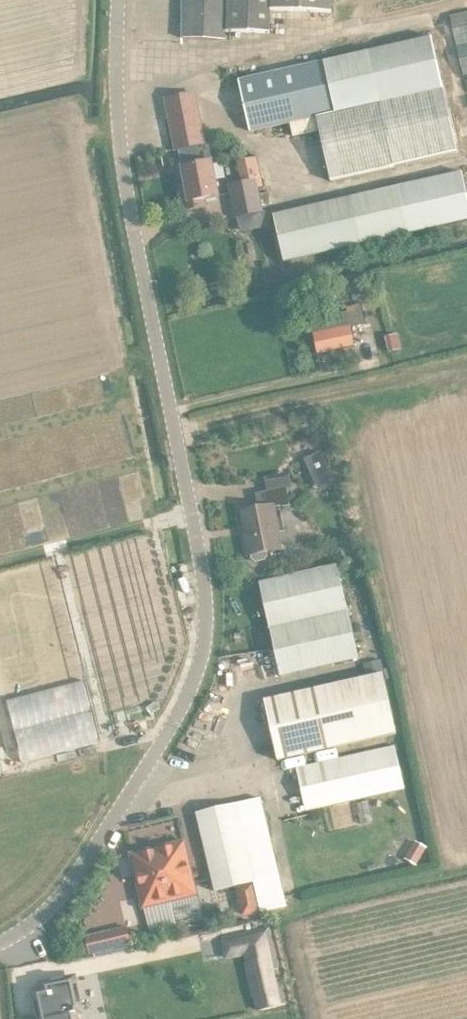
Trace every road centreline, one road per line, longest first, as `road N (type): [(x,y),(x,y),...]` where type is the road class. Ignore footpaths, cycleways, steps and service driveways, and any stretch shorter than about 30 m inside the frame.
road 1 (unclassified): [(0,941),(61,897),(144,770),(194,684),(206,602),(118,138),(123,0)]
road 2 (track): [(118,138),(83,136),(123,364)]
road 3 (track): [(0,393),(159,356)]

